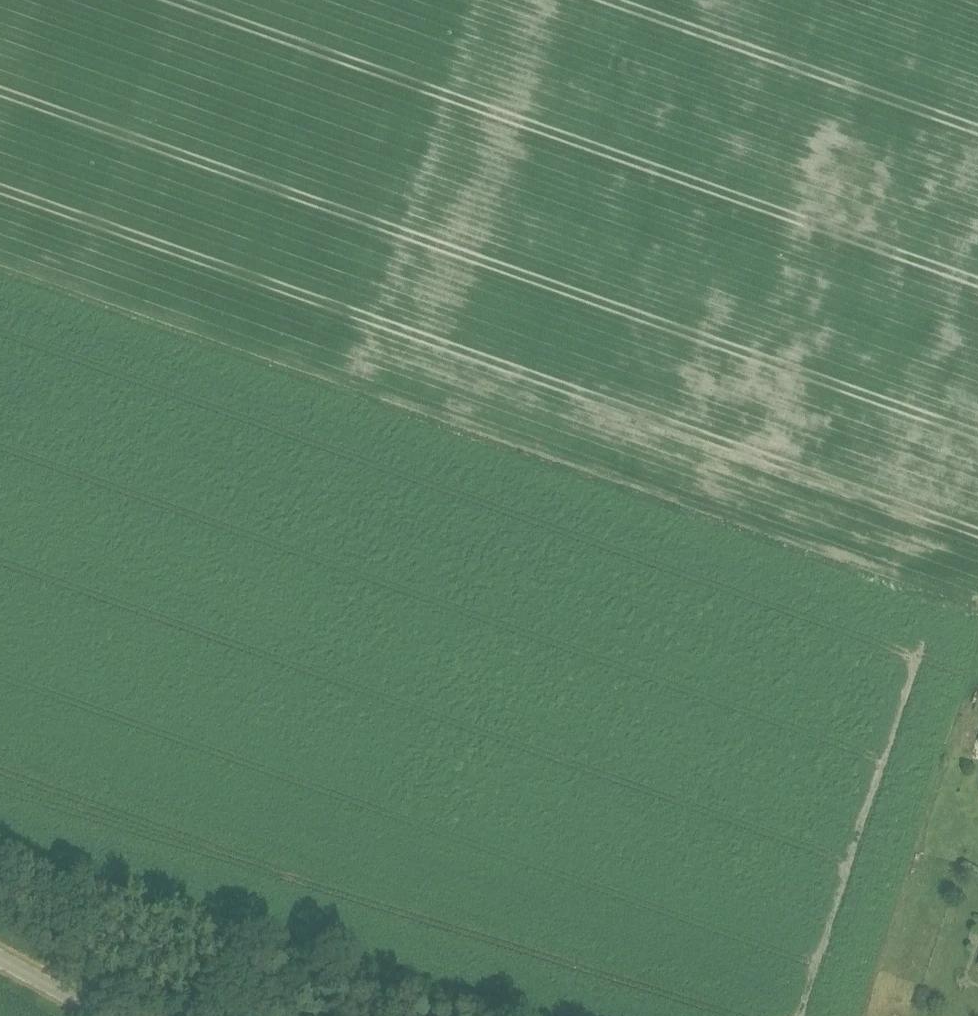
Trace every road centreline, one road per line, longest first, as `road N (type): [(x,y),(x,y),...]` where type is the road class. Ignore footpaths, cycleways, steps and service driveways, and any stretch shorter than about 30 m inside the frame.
road 1 (unclassified): [(107,1015),(0,957)]

